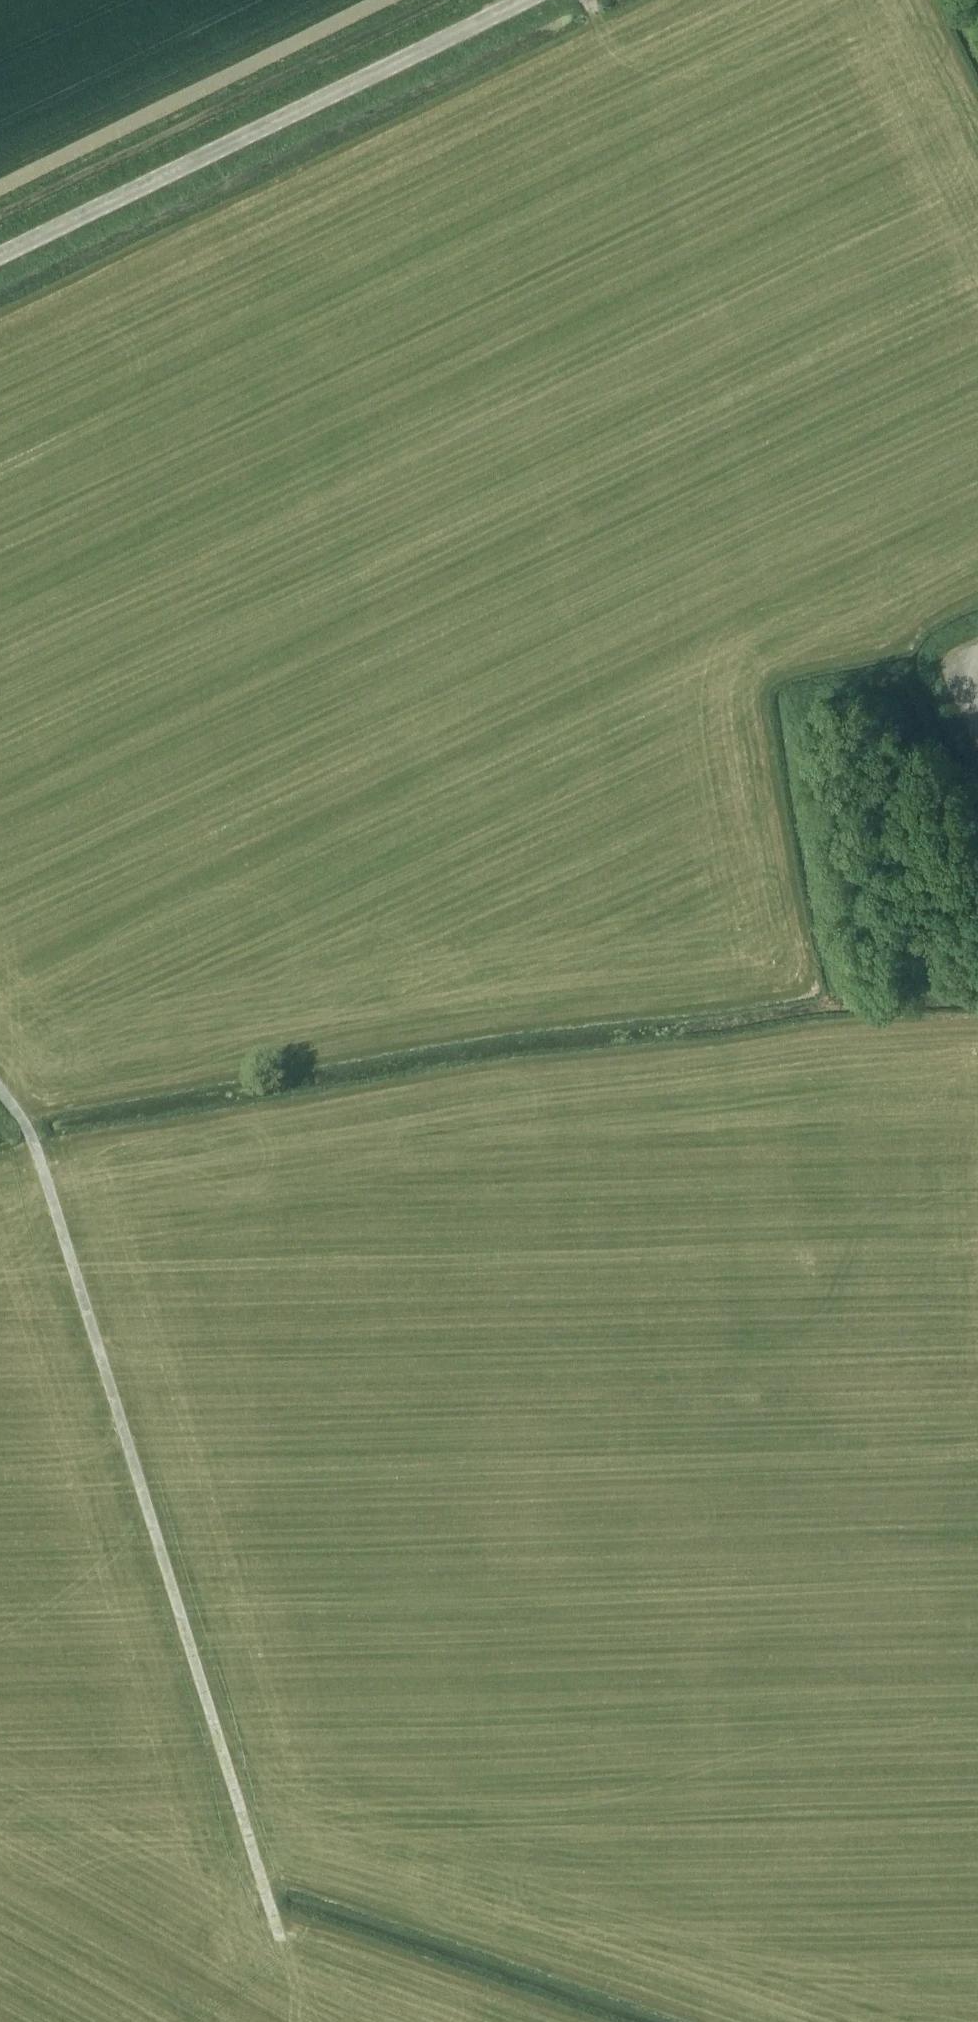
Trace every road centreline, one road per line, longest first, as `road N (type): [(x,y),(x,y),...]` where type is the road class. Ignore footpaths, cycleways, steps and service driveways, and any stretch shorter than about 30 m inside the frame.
road 1 (unclassified): [(0,257),(527,0)]

